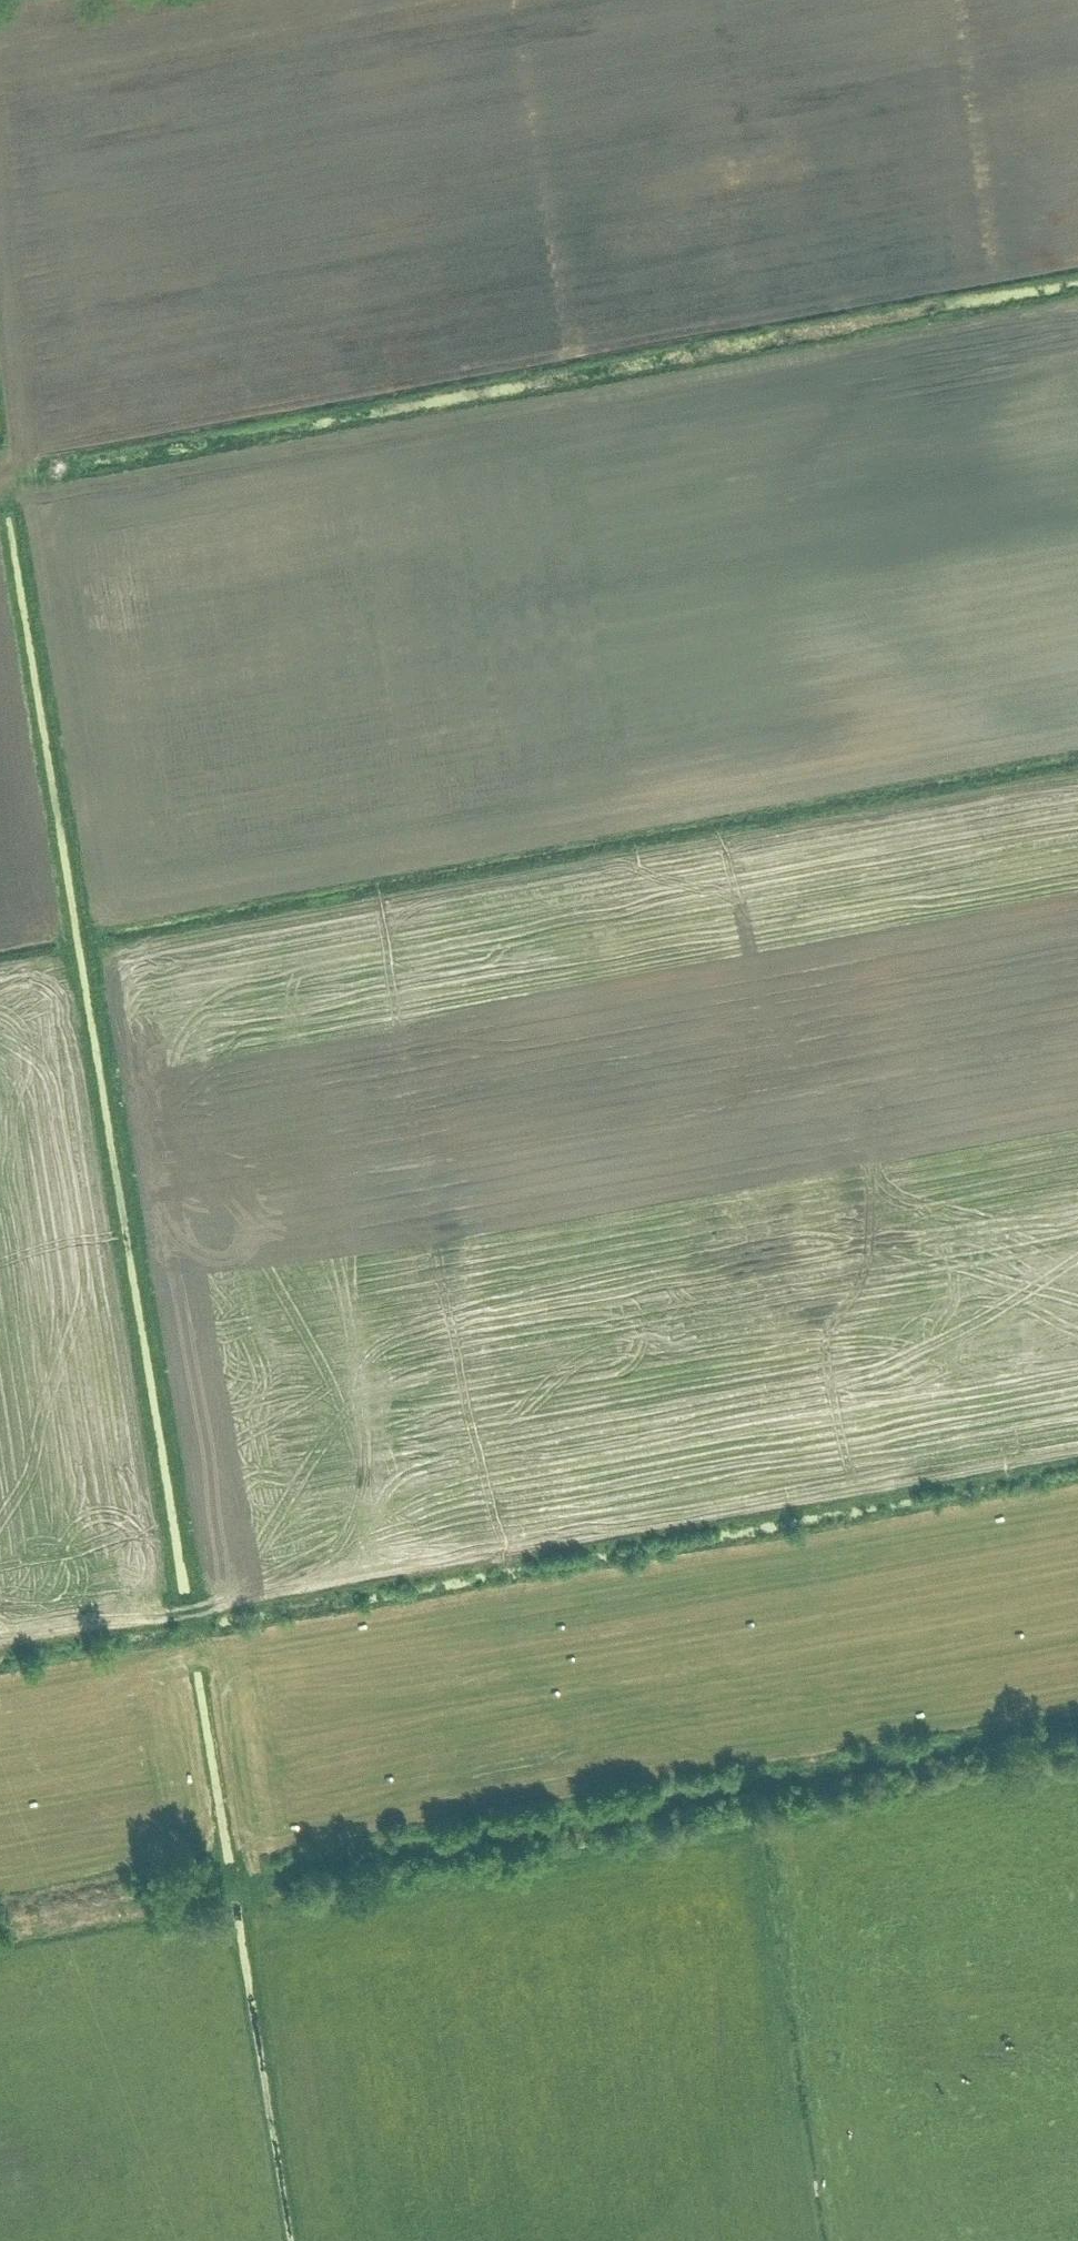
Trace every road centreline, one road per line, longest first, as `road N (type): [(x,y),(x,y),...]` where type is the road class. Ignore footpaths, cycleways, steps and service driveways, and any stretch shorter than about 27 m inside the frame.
road 1 (track): [(0,1926),(1077,1734)]

